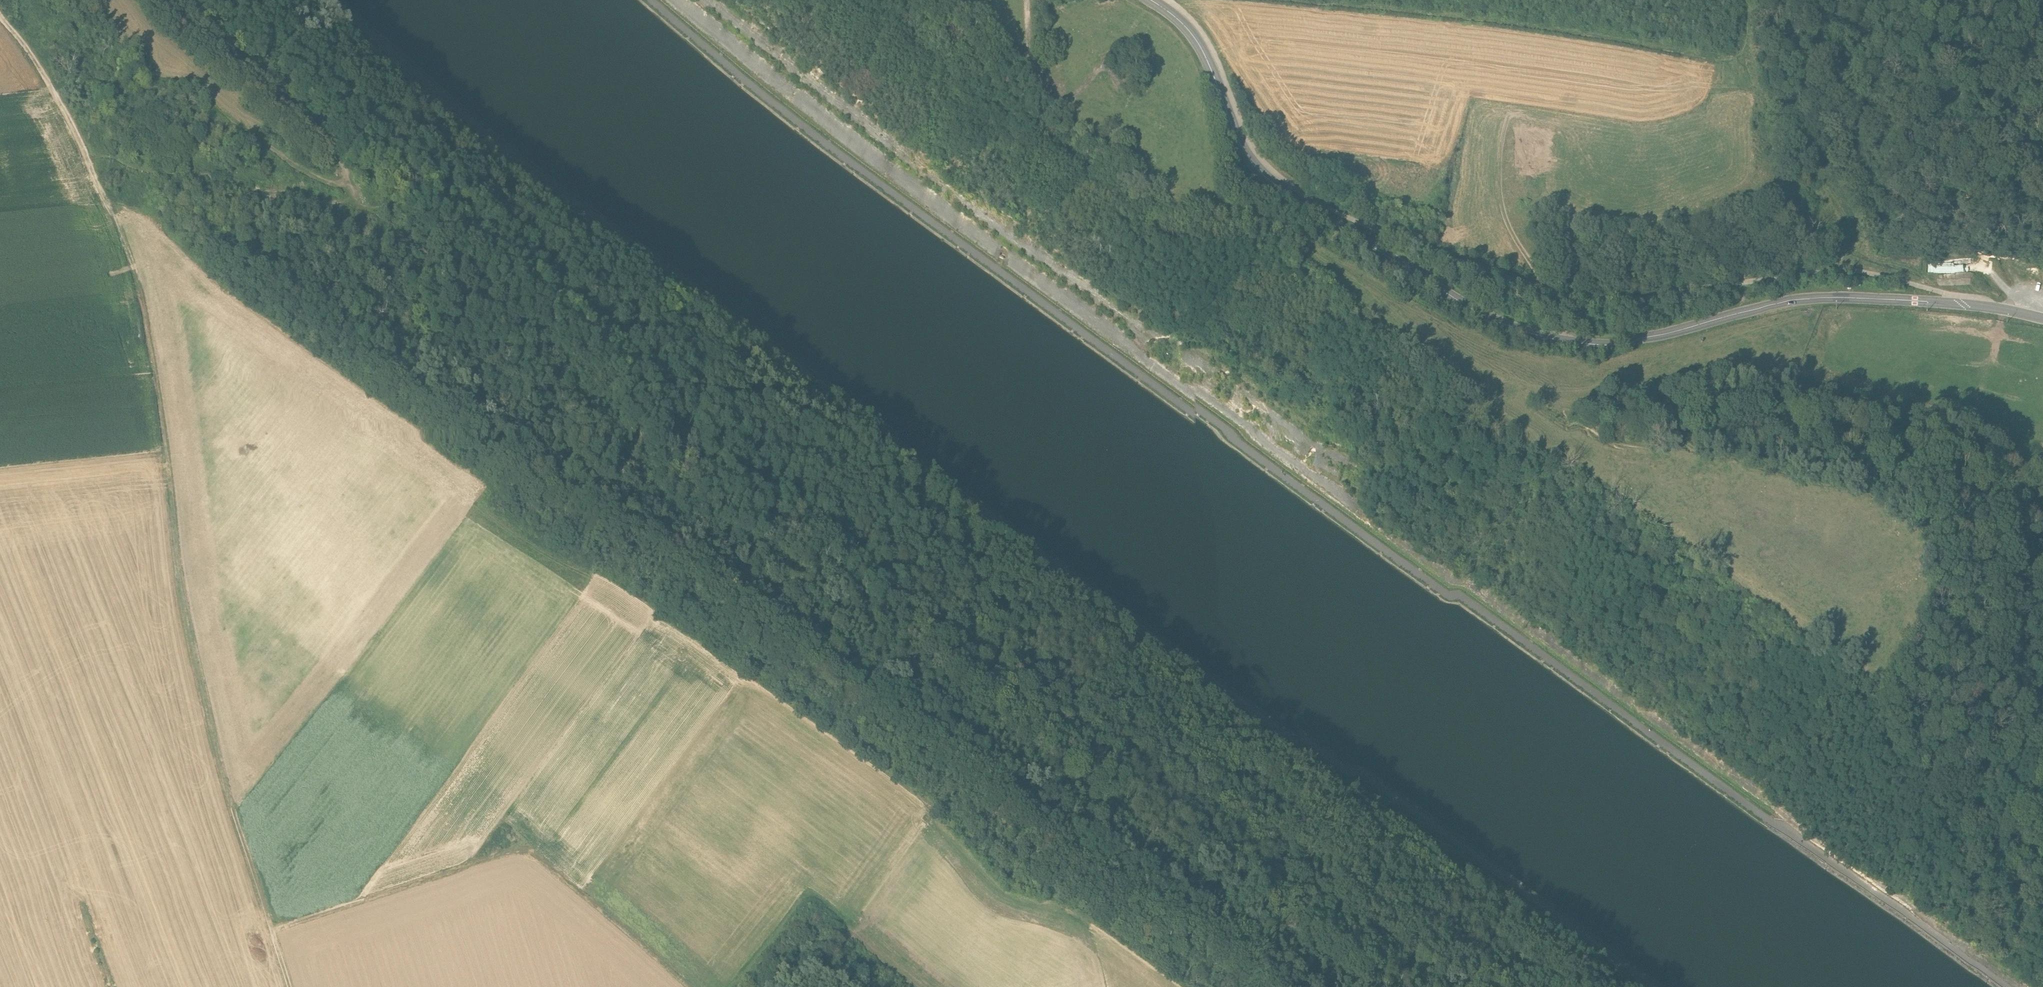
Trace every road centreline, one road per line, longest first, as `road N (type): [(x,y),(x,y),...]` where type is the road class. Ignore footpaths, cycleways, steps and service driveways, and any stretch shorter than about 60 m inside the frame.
road 1 (tertiary): [(2042,318),(1841,297),(1788,299),(1634,338),(1513,322),(1462,301),(1253,164),(1212,67),(1186,26),(1155,0)]
road 2 (track): [(287,986),(232,815),(153,383),(85,163)]
road 3 (track): [(271,934),(522,858),(539,864),(686,986)]
road 4 (track): [(346,189),(330,192),(268,157),(119,14)]
road 5 (track): [(186,0),(345,175),(346,189)]
road 6 (track): [(1507,117),(1499,166),(1503,209),(1569,335)]
road 7 (track): [(1974,95),(1888,61),(1815,0)]
road 8 (track): [(1027,0),(1031,61),(1075,97),(1108,58)]
road 9 (track): [(85,163),(0,20)]

